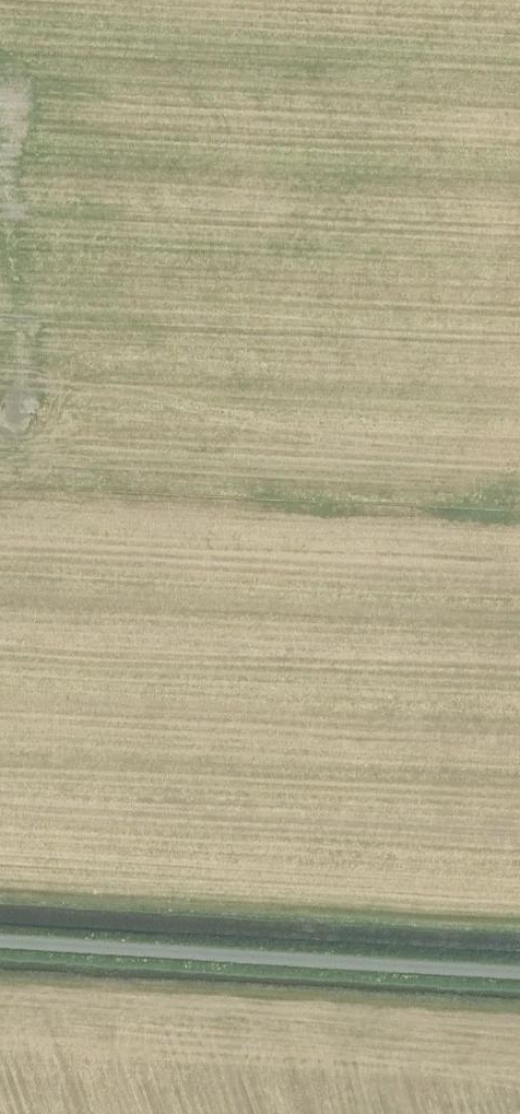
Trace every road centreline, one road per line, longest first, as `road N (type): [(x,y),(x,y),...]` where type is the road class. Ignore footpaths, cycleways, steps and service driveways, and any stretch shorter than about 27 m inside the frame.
road 1 (unclassified): [(519,972),(0,941)]

